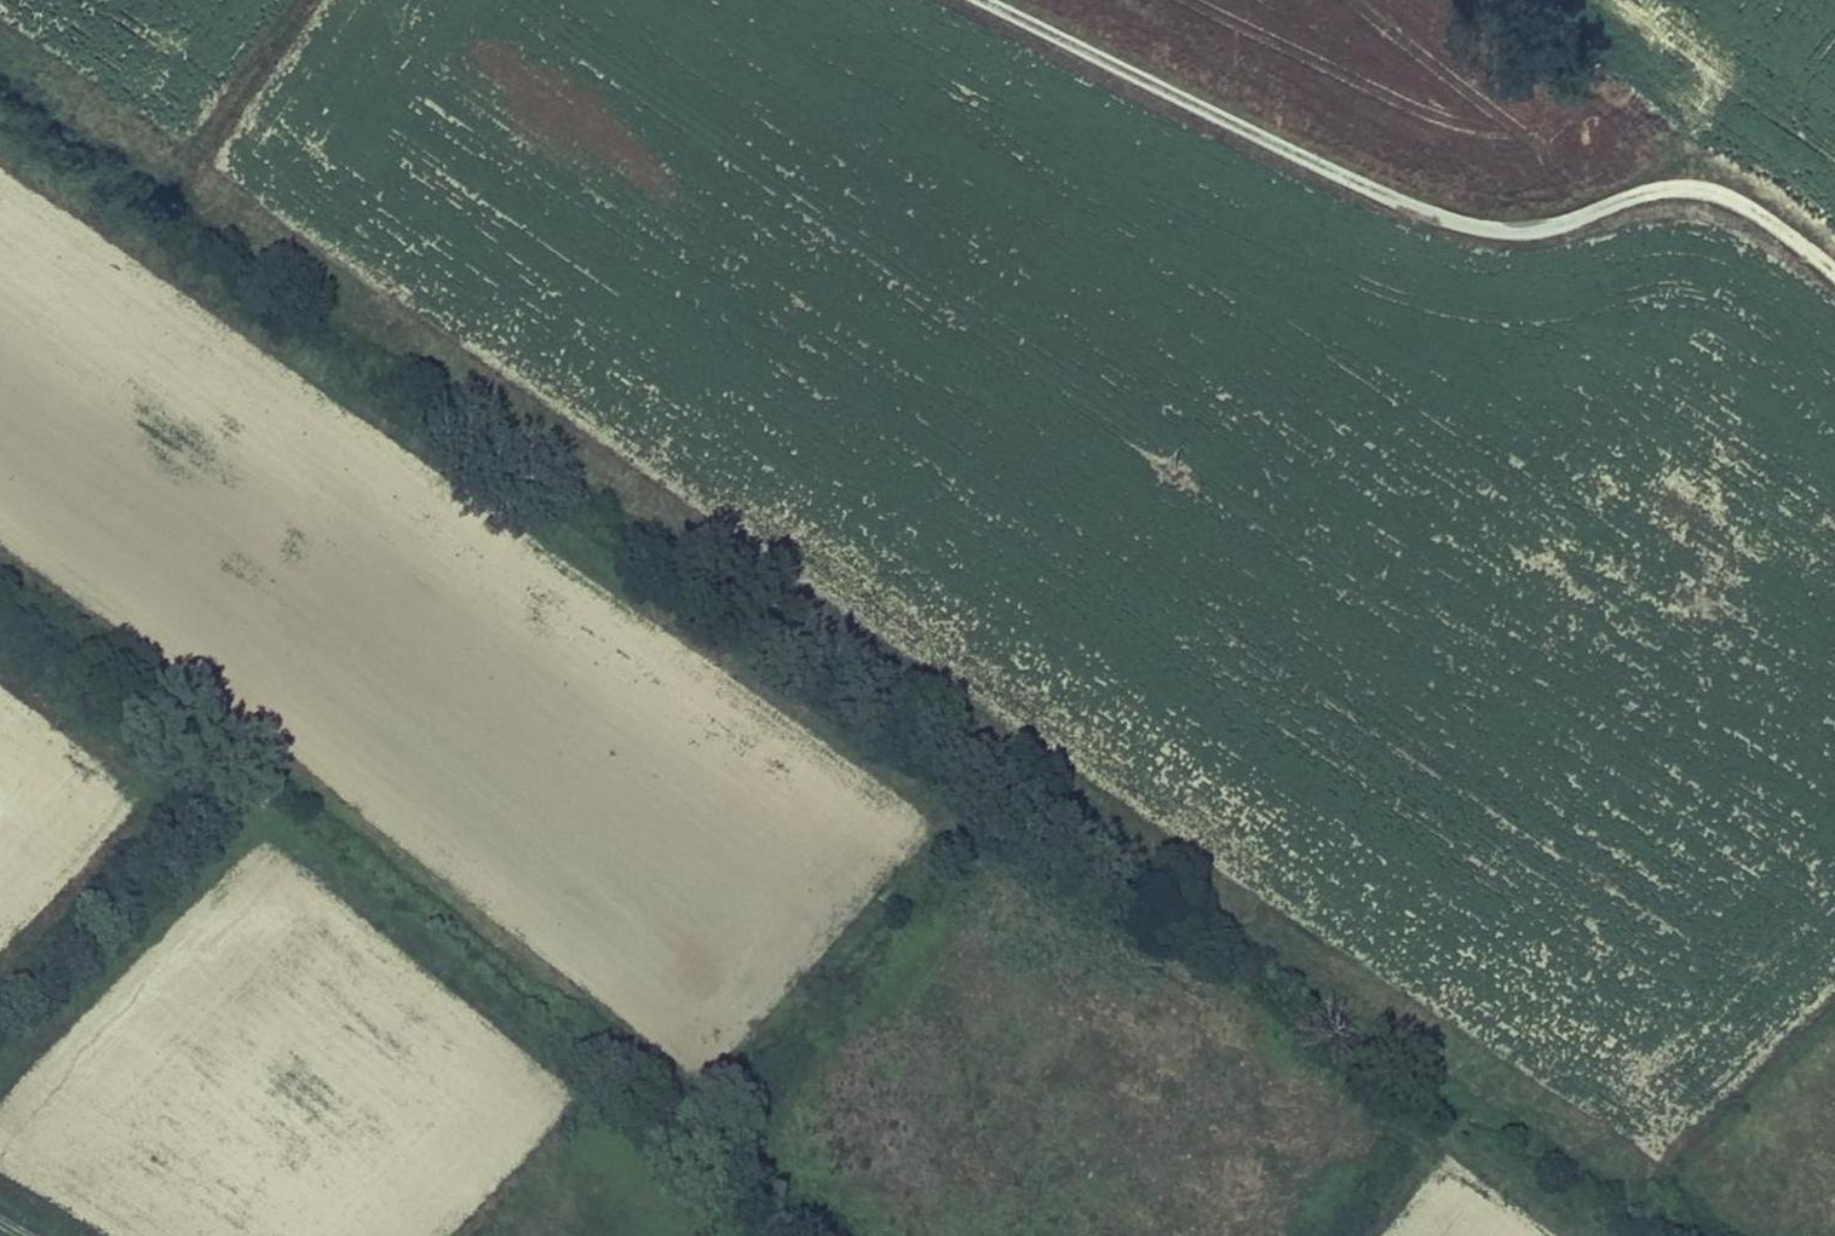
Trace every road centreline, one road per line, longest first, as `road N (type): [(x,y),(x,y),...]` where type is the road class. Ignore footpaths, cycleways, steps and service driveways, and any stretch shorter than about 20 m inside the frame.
road 1 (track): [(973,0),(1426,218),(1517,231),(1562,224),(1657,187),(1699,188),(1746,206),(1834,273)]

